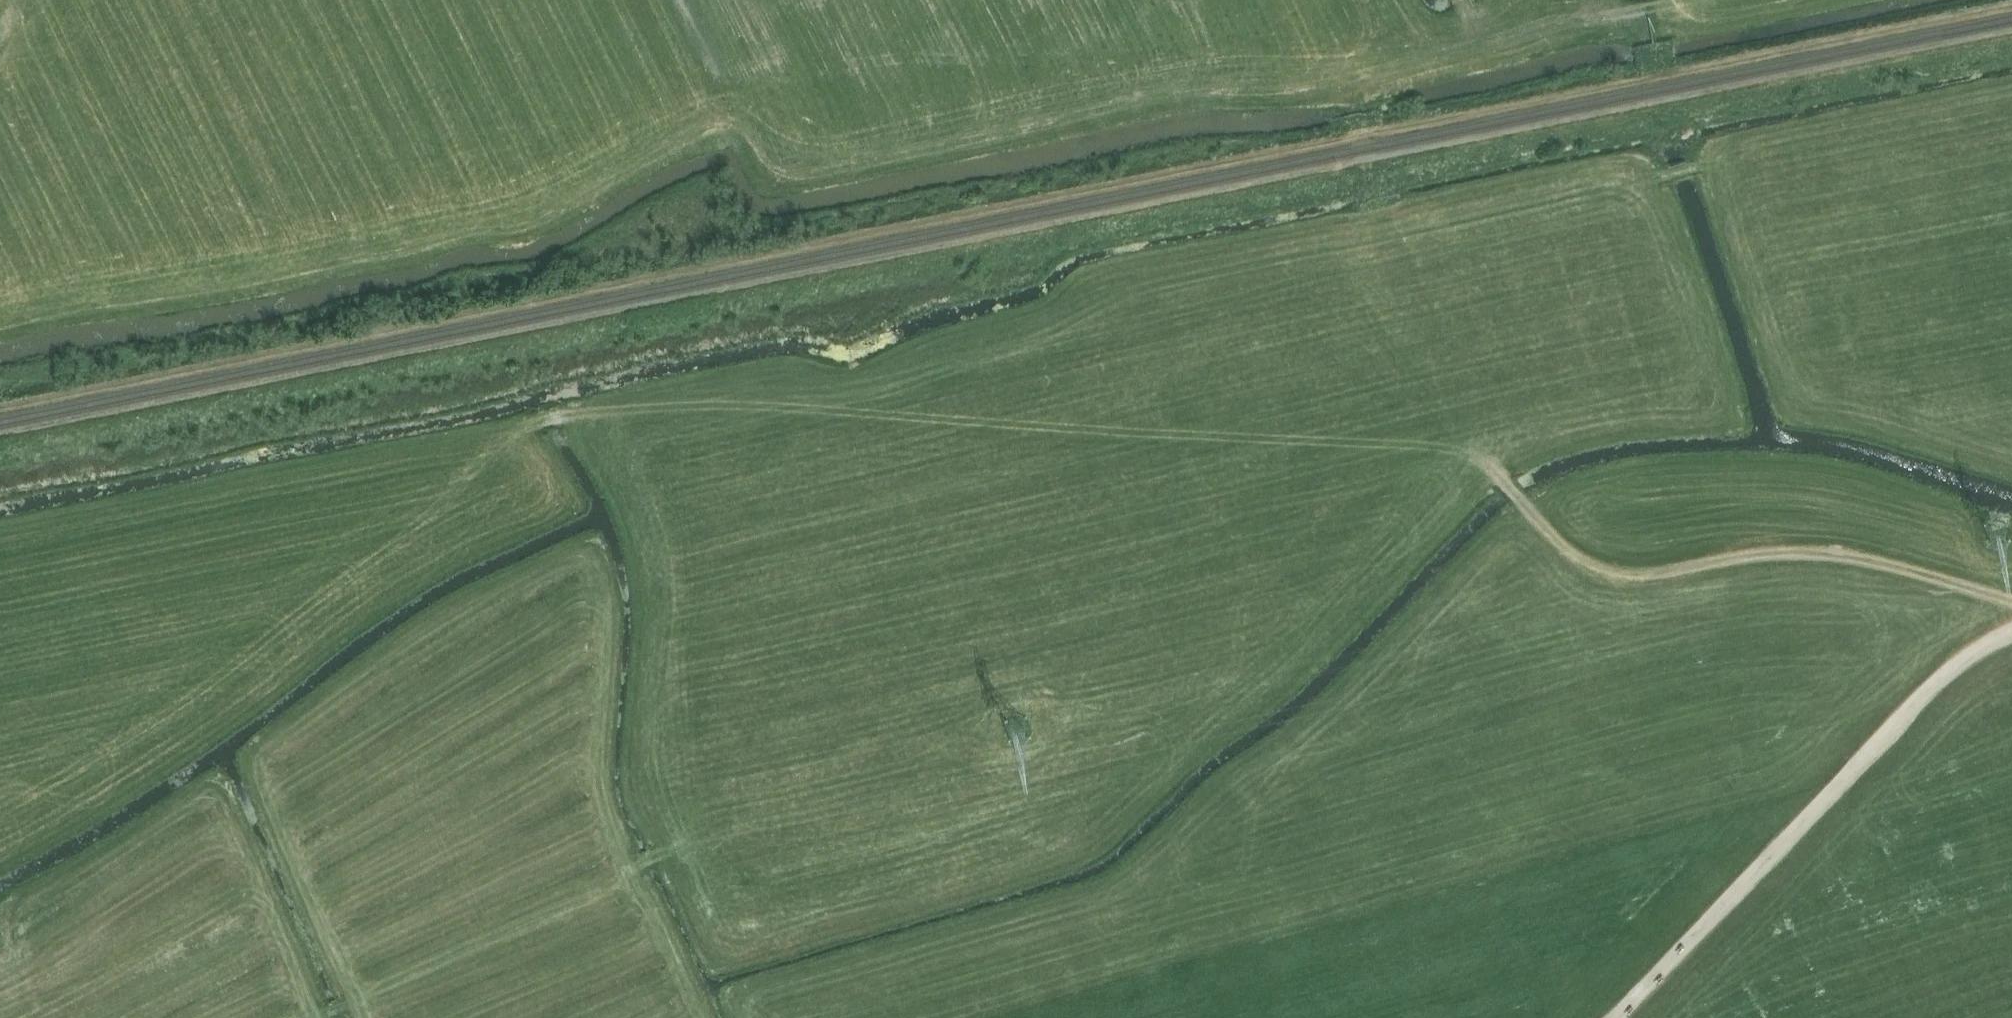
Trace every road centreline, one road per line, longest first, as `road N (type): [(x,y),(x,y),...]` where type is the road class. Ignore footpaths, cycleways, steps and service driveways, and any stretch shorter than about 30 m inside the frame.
road 1 (track): [(2011,603),(1900,566),(1812,549),(1640,579),(1594,569),(1554,541),(1502,479)]
road 2 (track): [(2011,631),(1927,689),(1615,1017)]

